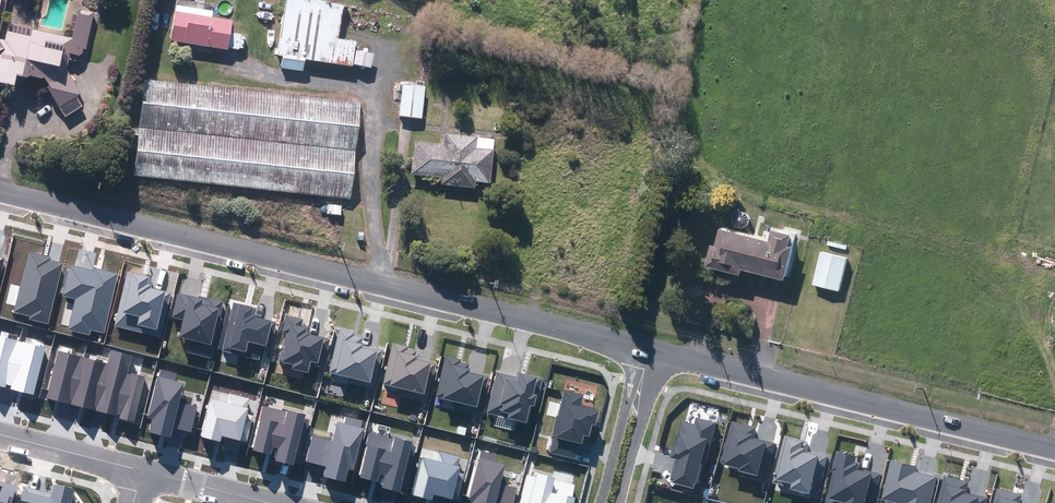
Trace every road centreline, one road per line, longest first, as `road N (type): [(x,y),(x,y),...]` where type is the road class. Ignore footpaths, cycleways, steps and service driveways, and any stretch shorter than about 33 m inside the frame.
road 1 (unclassified): [(641,346),(0,188)]
road 2 (unclassified): [(1054,446),(661,350)]
road 3 (track): [(381,281),(370,95),(236,71)]
road 4 (residential): [(602,502),(641,346)]
road 5 (residential): [(661,350),(620,502)]
road 6 (residential): [(142,470),(0,436)]
road 7 (residential): [(266,502),(142,470)]

